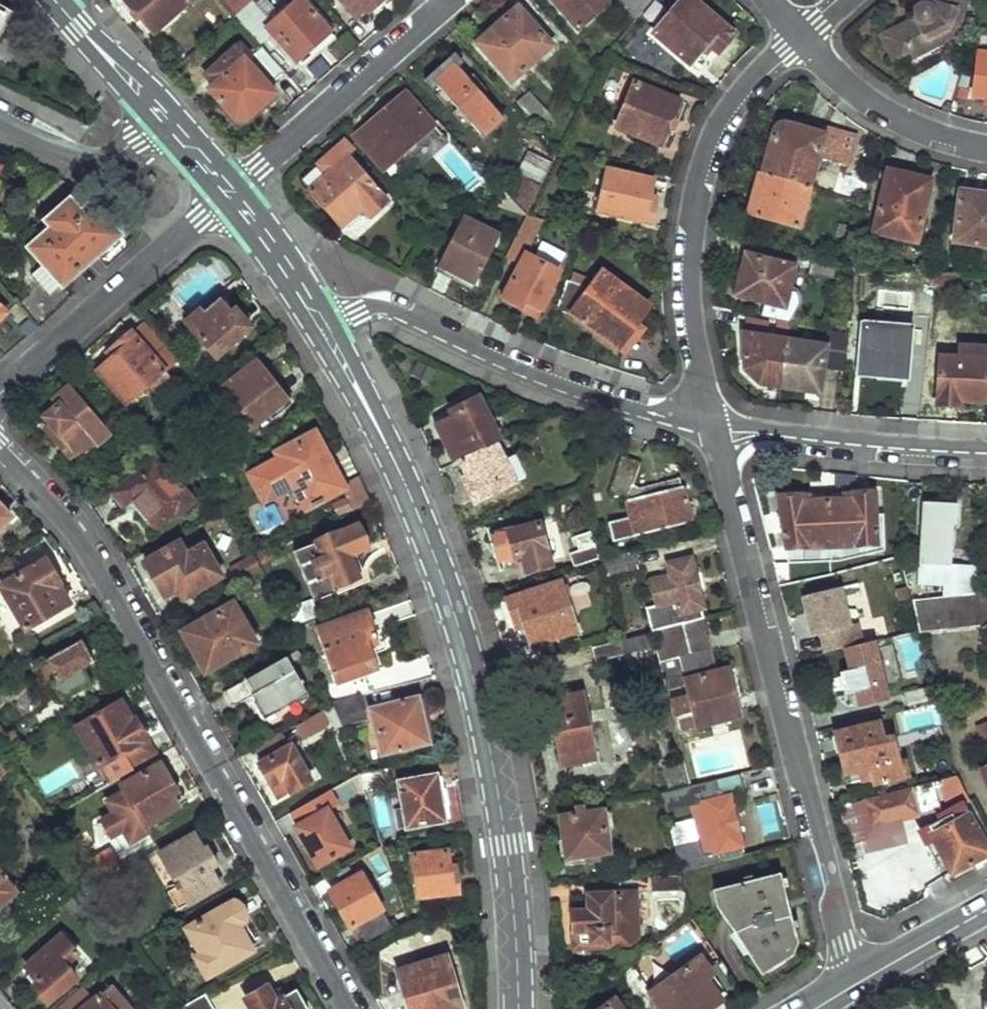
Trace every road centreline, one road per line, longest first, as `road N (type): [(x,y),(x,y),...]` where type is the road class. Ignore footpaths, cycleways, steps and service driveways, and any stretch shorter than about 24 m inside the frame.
road 1 (residential): [(519,1008),(507,846),(480,703),(407,486),(323,327)]
road 2 (residential): [(348,1008),(79,535),(0,448)]
road 3 (residential): [(712,425),(859,982)]
road 4 (residential): [(801,37),(728,109),(705,155),(687,254),(691,332),(712,425)]
road 5 (residential): [(712,425),(581,391),(381,305),(323,327)]
road 6 (residential): [(0,394),(229,192)]
road 7 (residential): [(229,192),(449,0)]
road 8 (residential): [(986,454),(712,425)]
road 9 (residential): [(801,37),(862,97),(913,131),(986,149)]
road 10 (residential): [(0,118),(93,158),(118,155),(168,120)]
road 11 (residential): [(168,120),(55,0)]
road 12 (residential): [(323,327),(229,192)]
road 13 (primary): [(986,910),(859,982)]

